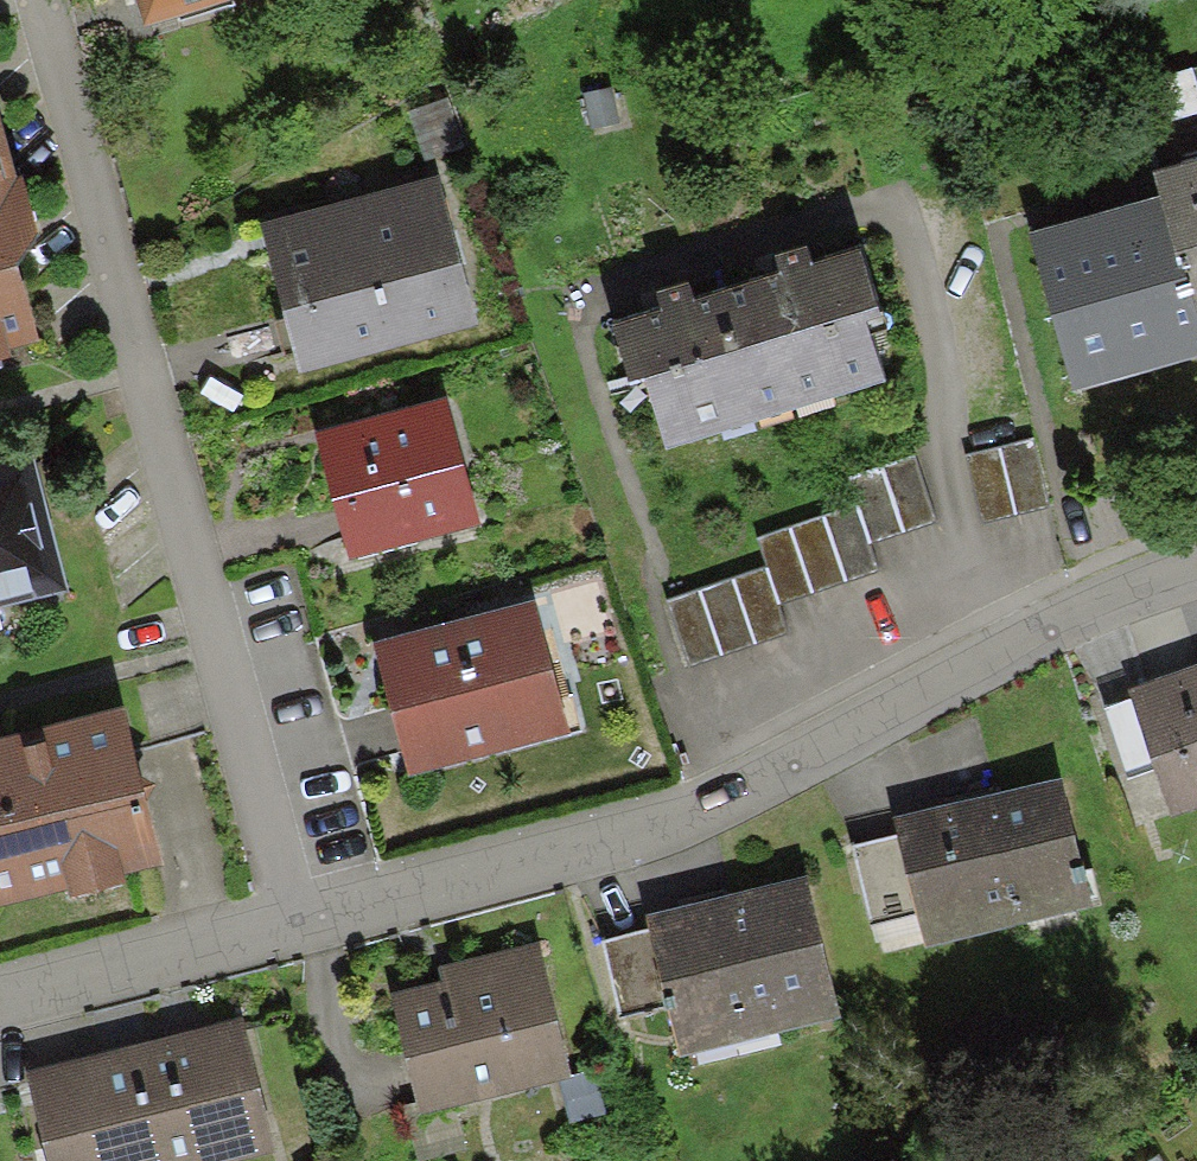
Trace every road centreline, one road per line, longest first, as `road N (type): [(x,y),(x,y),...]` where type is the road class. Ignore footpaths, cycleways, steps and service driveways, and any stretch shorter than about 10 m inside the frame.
road 1 (residential): [(1196,537),(1007,612),(973,641),(690,799),(287,923)]
road 2 (residential): [(27,0),(287,923)]
road 3 (residential): [(287,923),(0,989)]

